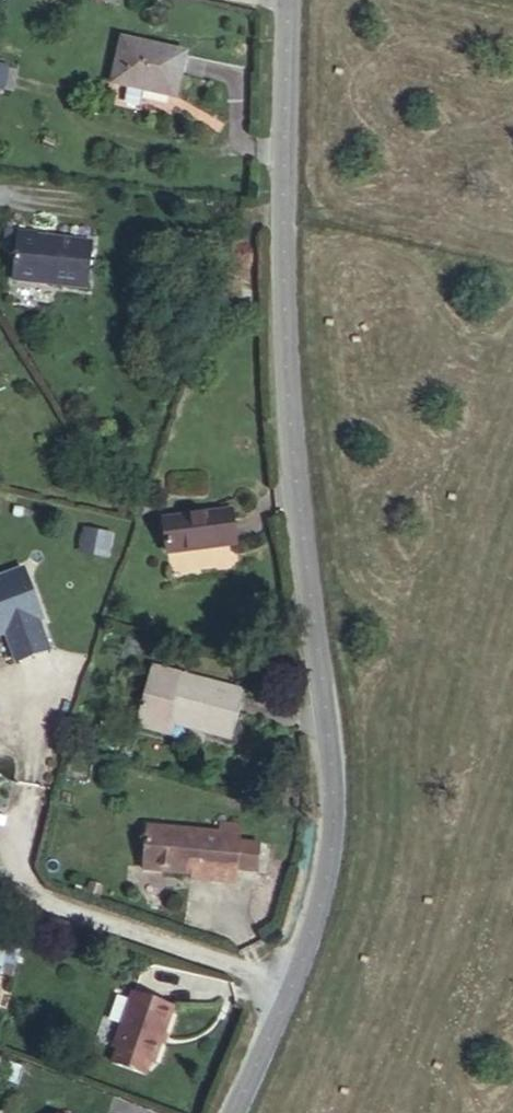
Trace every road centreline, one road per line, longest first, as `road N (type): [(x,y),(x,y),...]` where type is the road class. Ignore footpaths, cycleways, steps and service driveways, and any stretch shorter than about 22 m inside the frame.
road 1 (tertiary): [(280,982),(327,860),(280,352),(285,0)]
road 2 (residential): [(280,982),(43,899),(17,863),(29,791)]
road 3 (tertiary): [(230,1112),(280,982)]

